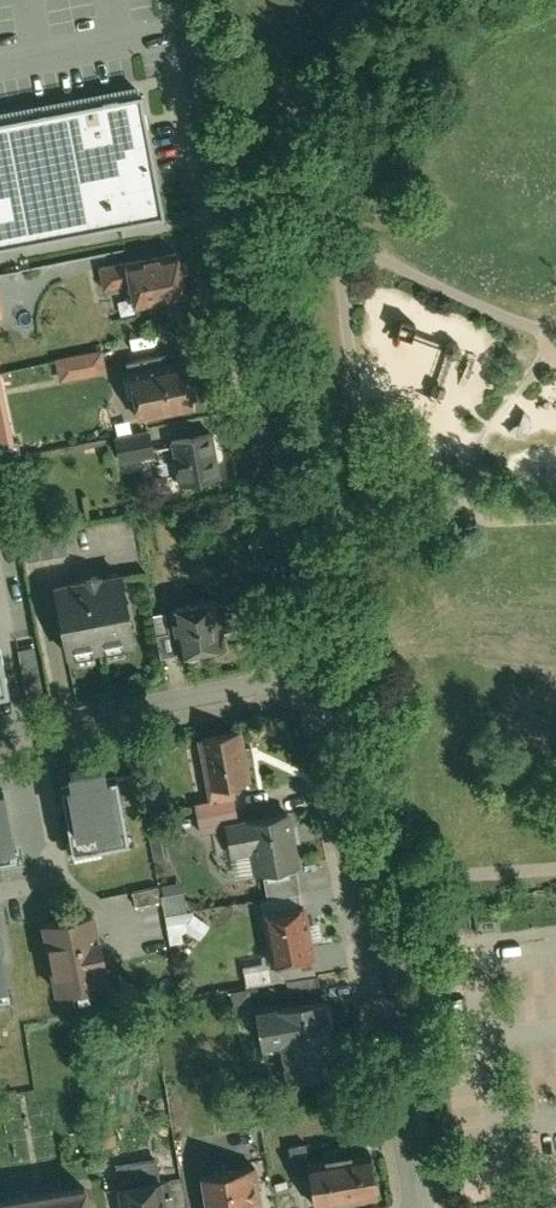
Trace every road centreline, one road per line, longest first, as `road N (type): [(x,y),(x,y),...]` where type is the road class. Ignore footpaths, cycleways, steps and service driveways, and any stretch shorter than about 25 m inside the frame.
road 1 (residential): [(311,675),(181,0)]
road 2 (residential): [(415,1207),(311,675)]
road 3 (residential): [(311,675),(0,734)]

